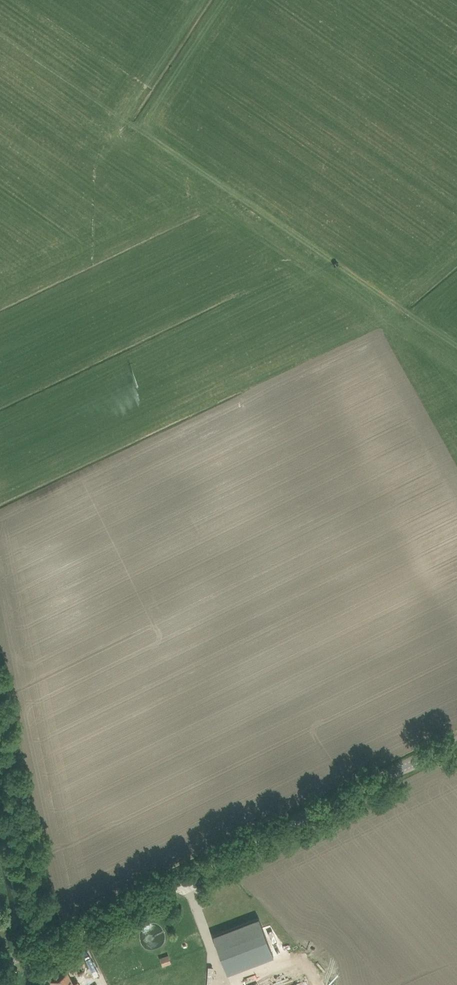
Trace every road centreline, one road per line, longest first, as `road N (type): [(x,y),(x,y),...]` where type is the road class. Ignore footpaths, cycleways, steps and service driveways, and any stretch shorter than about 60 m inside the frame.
road 1 (tertiary): [(0,964),(456,741)]

